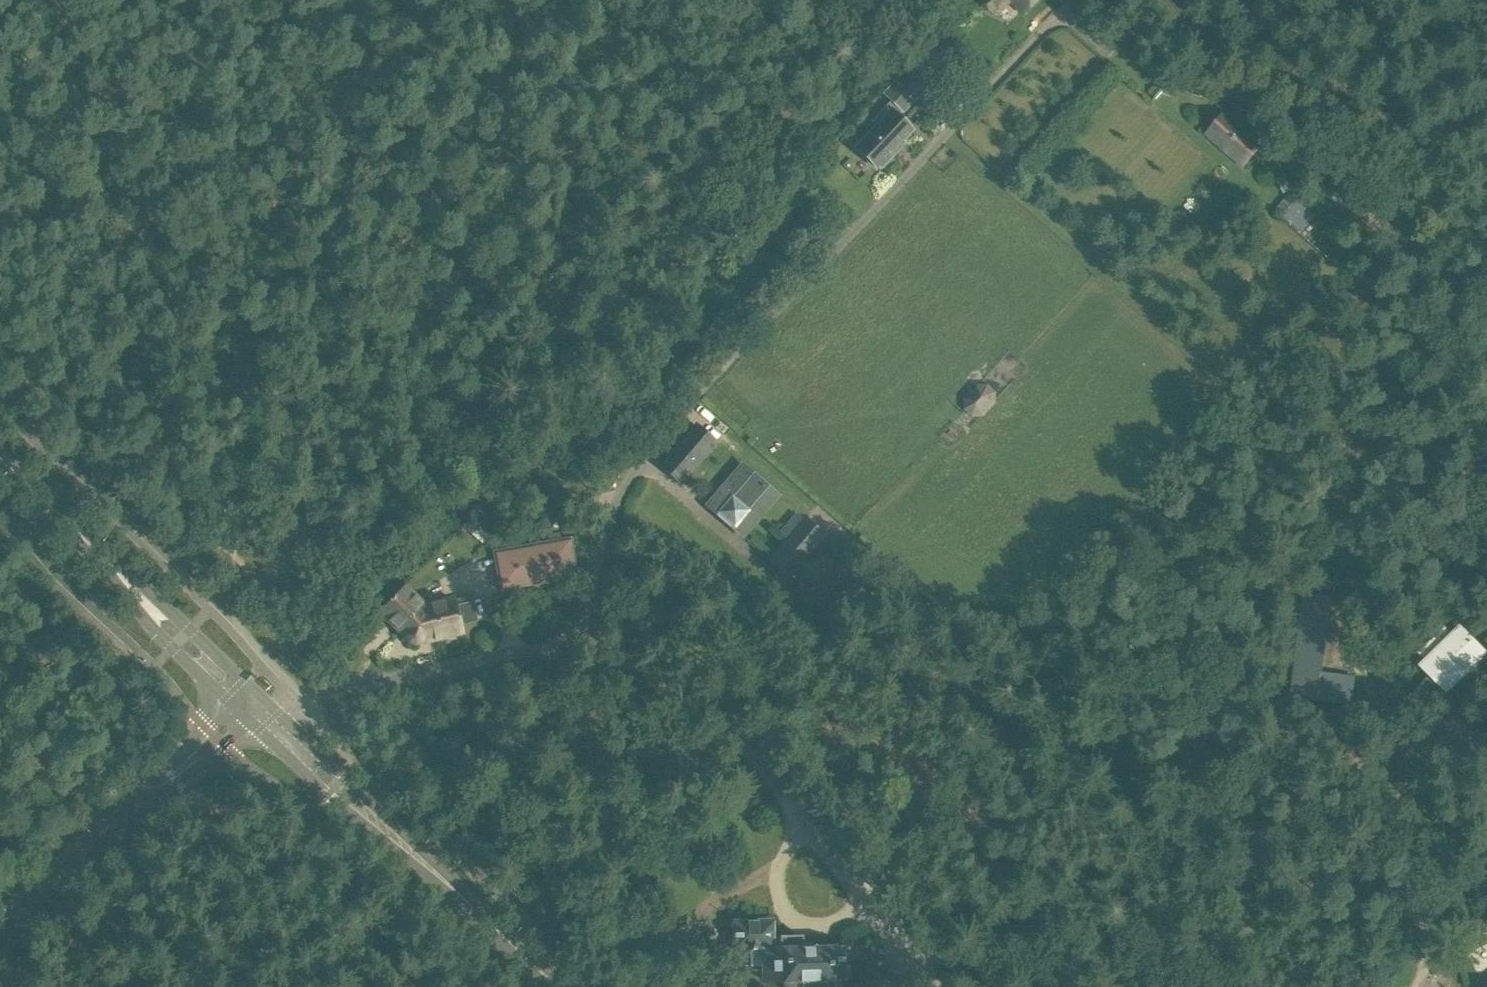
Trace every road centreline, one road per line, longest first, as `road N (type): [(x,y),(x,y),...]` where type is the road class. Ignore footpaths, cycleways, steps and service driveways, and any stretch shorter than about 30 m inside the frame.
road 1 (secondary): [(553,986),(251,705)]
road 2 (secondary): [(251,705),(0,457)]
road 3 (tertiary): [(0,937),(217,738)]

